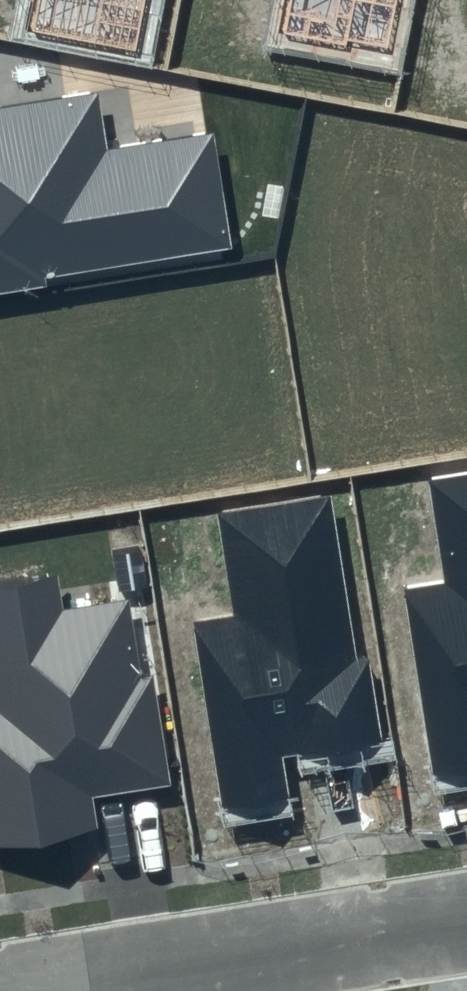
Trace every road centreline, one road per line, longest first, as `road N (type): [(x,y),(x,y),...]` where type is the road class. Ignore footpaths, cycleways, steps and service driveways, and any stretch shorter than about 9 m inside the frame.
road 1 (residential): [(466,917),(137,970)]
road 2 (residential): [(4,990),(137,970)]

